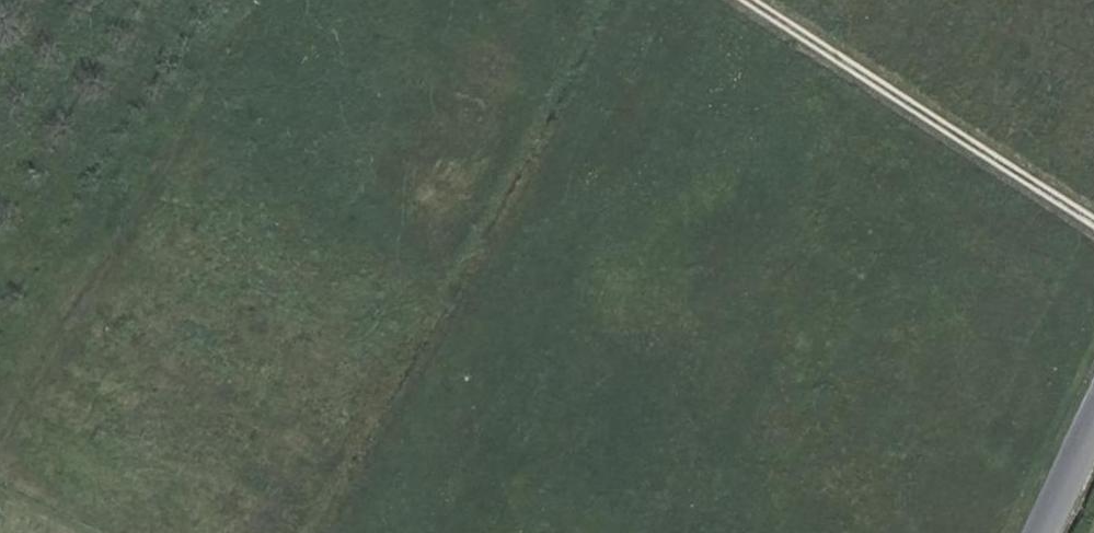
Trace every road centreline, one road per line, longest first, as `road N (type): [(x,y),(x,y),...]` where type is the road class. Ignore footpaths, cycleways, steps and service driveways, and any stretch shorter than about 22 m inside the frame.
road 1 (track): [(763,0),(1093,221)]
road 2 (unclassified): [(1093,423),(1044,532)]

